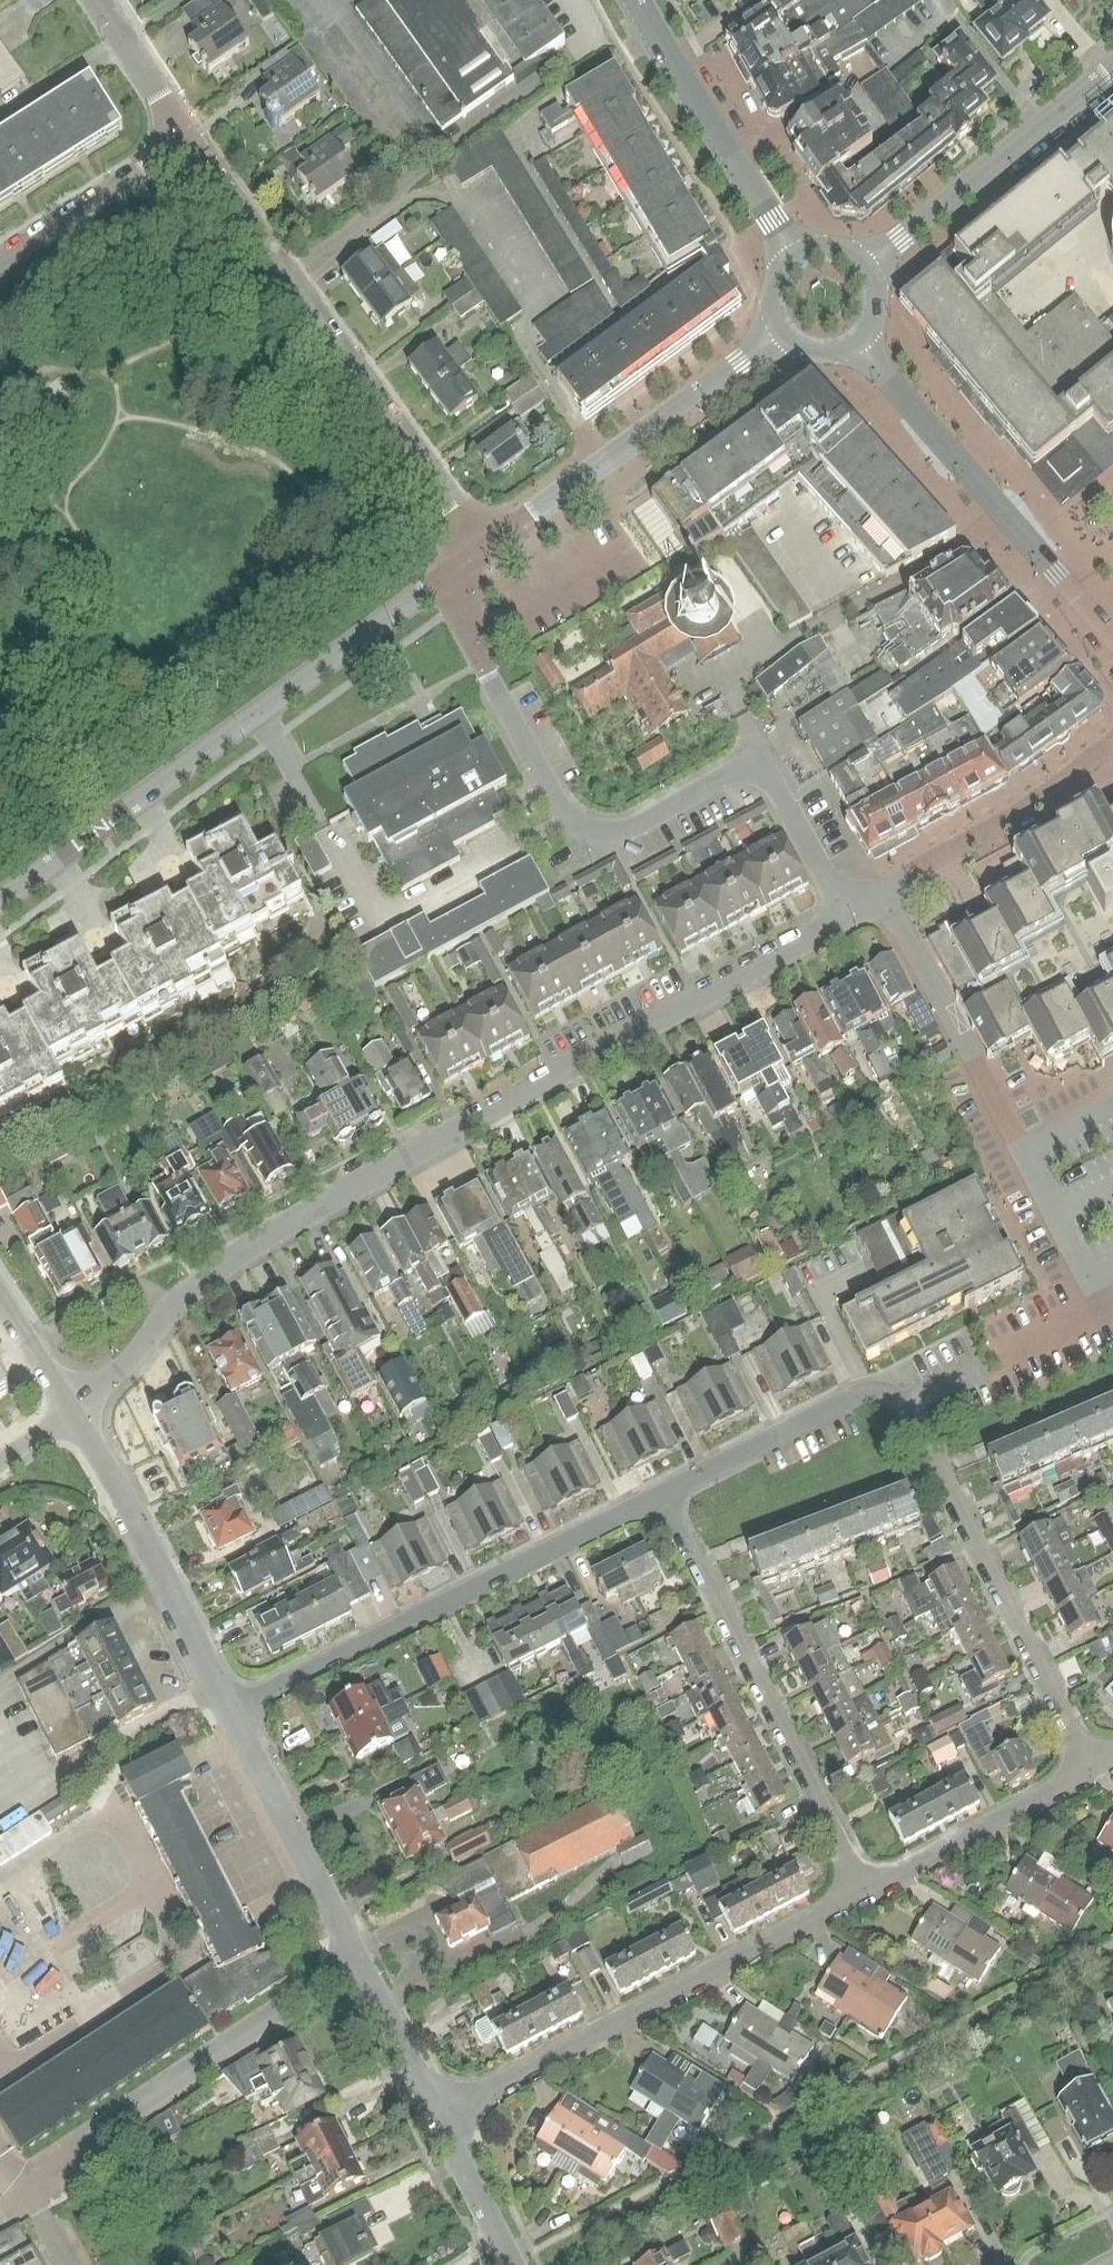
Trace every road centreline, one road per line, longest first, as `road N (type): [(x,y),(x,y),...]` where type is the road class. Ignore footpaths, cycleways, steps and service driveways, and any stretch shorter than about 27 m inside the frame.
road 1 (residential): [(72,1412),(213,1275),(250,1249),(848,920)]
road 2 (residential): [(848,920),(757,762),(620,836),(566,819),(497,704),(494,681),(443,580)]
road 3 (tertiary): [(443,580),(0,901)]
road 4 (residential): [(481,546),(186,141)]
road 5 (residential): [(232,1714),(661,1499)]
road 6 (residential): [(442,2118),(862,1893)]
road 7 (residential): [(1112,1298),(1087,1280),(880,897)]
road 8 (residential): [(862,1893),(661,1499)]
road 9 (residential): [(1089,1770),(906,1400)]
road 10 (residential): [(22,2190),(358,1963)]
road 11 (secondary): [(1112,640),(857,345)]
road 12 (tertiary): [(481,546),(781,336)]
road 13 (residential): [(232,1714),(142,1532),(72,1412)]
road 14 (tertiary): [(1112,69),(867,270)]
road 15 (secondary): [(796,257),(632,0)]
road 16 (residential): [(880,897),(1030,806),(1112,742)]
road 17 (residential): [(358,1963),(232,1714)]
road 18 (residential): [(661,1499),(851,1403),(872,1396),(906,1400)]
road 19 (residential): [(862,1893),(1089,1770)]
road 20 (residential): [(0,258),(186,141)]
road 21 (residential): [(442,2118),(358,1963)]
road 22 (residential): [(186,141),(101,0)]
road 23 (residential): [(517,2264),(442,2118)]
road 24 (residential): [(72,1412),(0,1300)]

